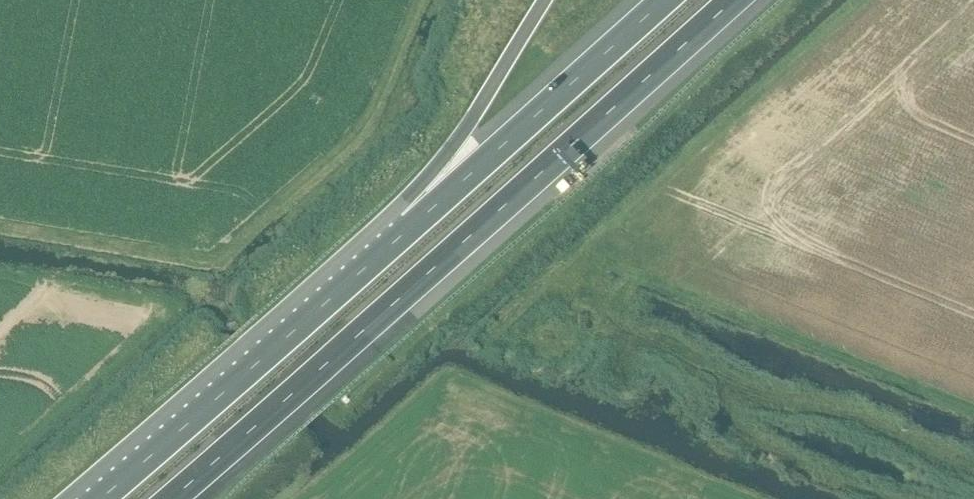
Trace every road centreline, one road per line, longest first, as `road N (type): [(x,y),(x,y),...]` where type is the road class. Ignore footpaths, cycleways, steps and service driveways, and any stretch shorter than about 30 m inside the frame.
road 1 (motorway): [(171,498),(734,0)]
road 2 (track): [(0,229),(190,260),(221,255),(368,125),(422,0)]
road 3 (motorway): [(411,227),(101,498)]
road 4 (motorway): [(664,0),(411,227)]

